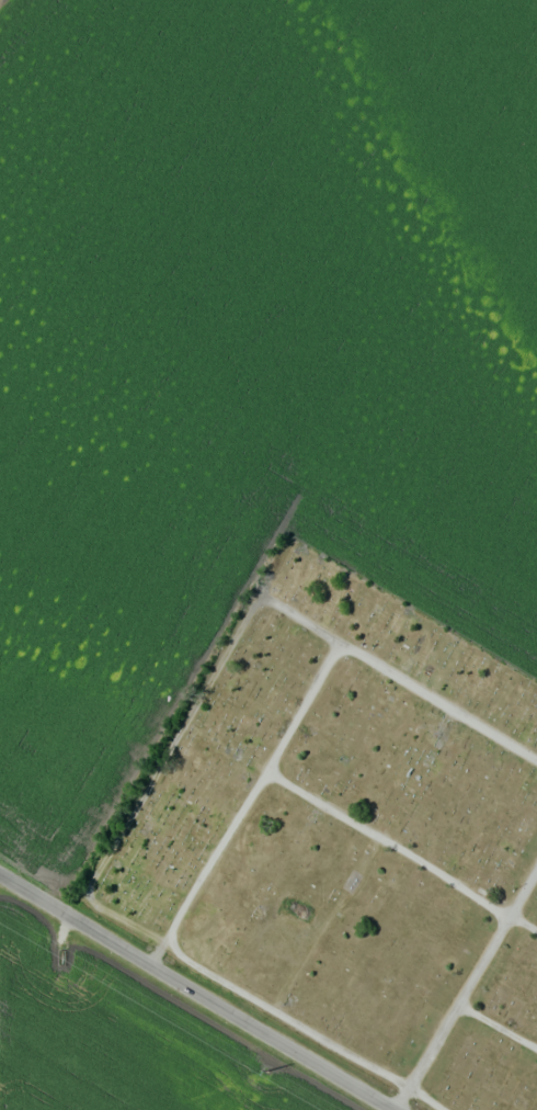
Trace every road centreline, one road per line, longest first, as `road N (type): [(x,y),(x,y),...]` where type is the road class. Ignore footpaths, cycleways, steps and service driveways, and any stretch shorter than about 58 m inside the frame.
road 1 (residential): [(0,874),(392,1109)]

